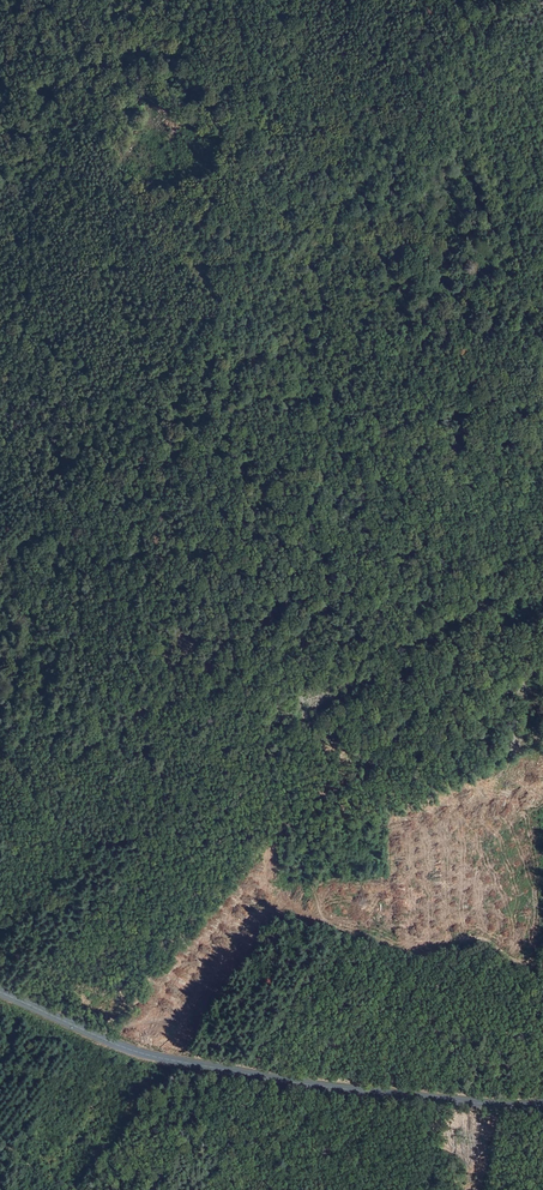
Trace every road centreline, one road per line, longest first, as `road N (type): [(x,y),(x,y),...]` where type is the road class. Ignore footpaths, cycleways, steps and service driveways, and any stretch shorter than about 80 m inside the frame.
road 1 (tertiary): [(542,1103),(377,1093),(177,1062),(130,1050),(0,992)]
road 2 (track): [(542,339),(506,188),(478,133),(478,46),(500,0)]

